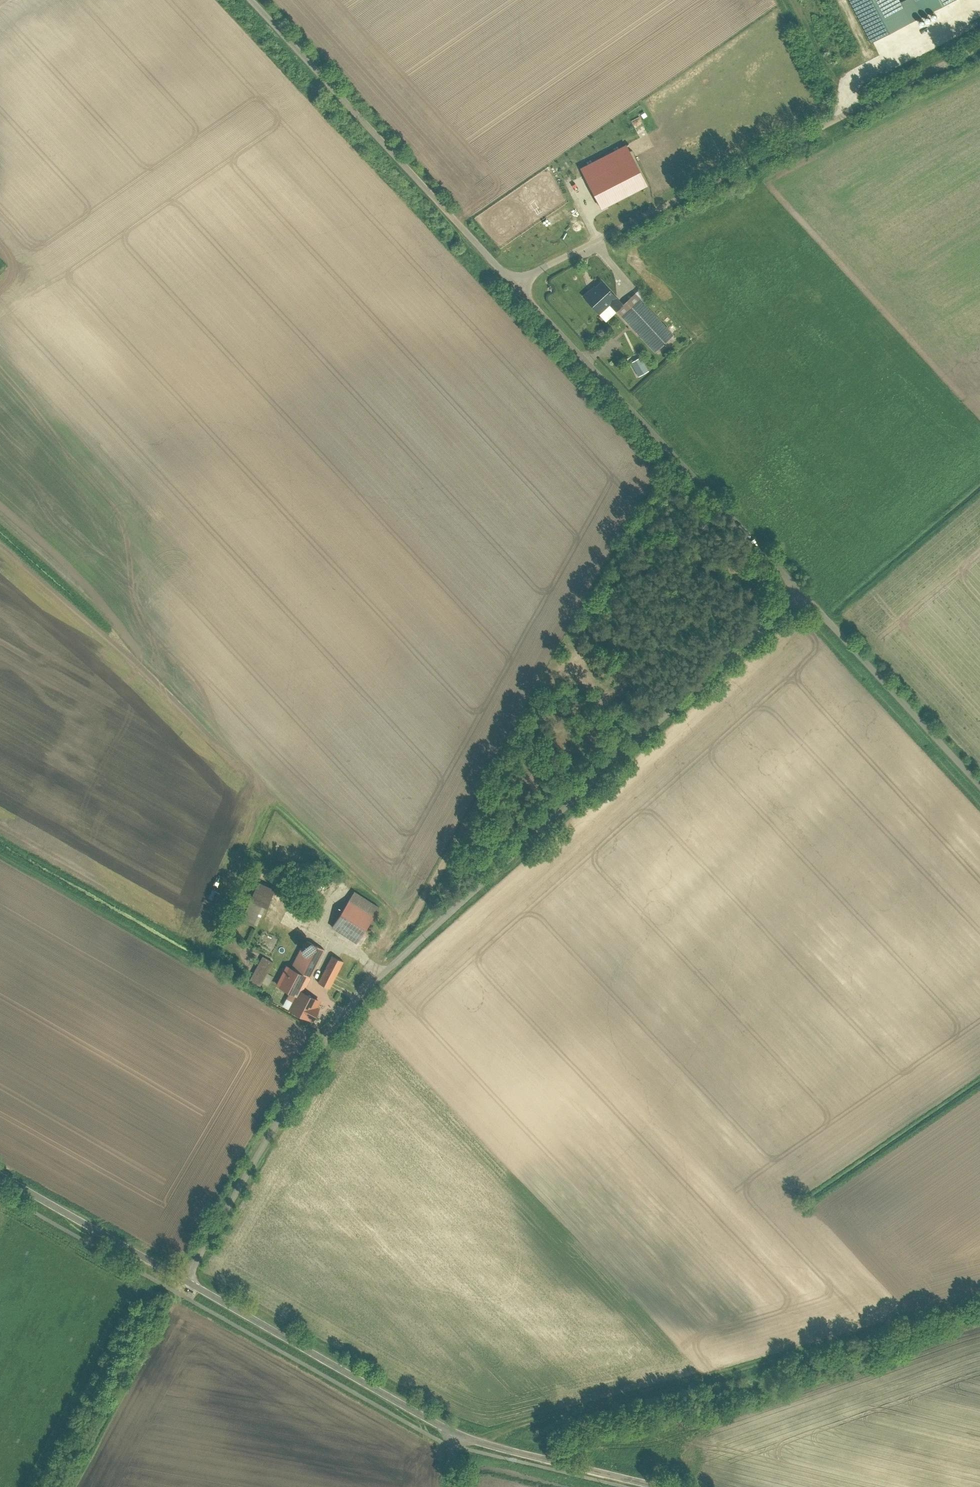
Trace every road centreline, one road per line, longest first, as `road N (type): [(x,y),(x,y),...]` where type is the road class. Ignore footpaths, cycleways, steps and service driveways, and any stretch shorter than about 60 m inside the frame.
road 1 (unclassified): [(188,1280),(333,1027),(381,971),(800,593)]
road 2 (unclassified): [(476,1442),(979,1294)]
road 3 (unclassified): [(514,282),(979,44)]
road 4 (unclassified): [(514,282),(800,593)]
road 5 (unclassified): [(252,0),(514,282)]
road 6 (tertiary): [(188,1280),(452,1431)]
road 7 (unclassified): [(800,593),(979,784)]
road 8 (tertiary): [(0,1173),(188,1280)]
road 9 (tertiary): [(476,1442),(663,1486)]

